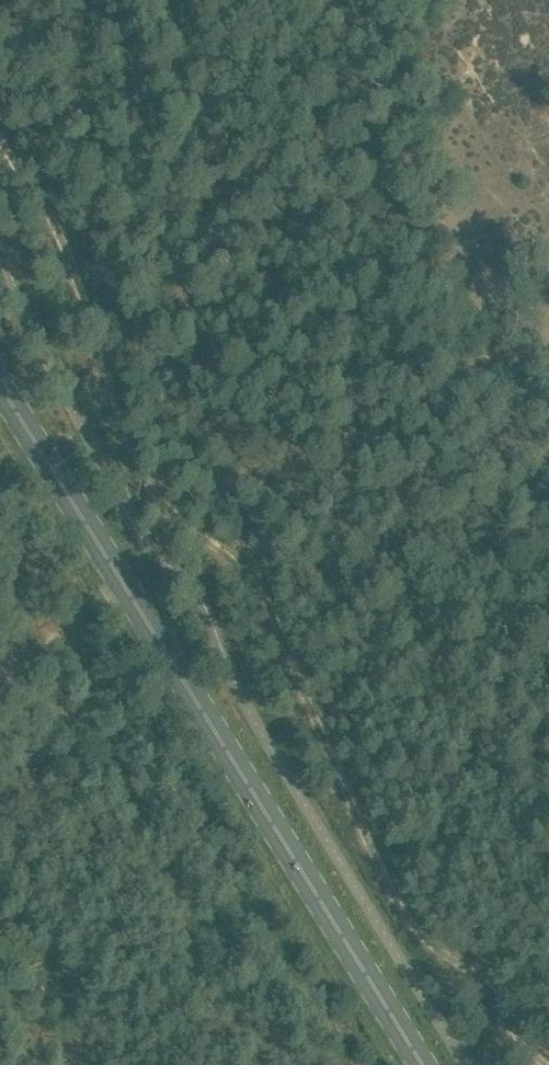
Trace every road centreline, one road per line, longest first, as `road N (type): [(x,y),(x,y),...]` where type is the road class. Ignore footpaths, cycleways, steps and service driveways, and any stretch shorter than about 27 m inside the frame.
road 1 (primary): [(423,1064),(0,388)]
road 2 (track): [(548,749),(401,619),(289,506),(287,456),(321,431),(548,350)]

